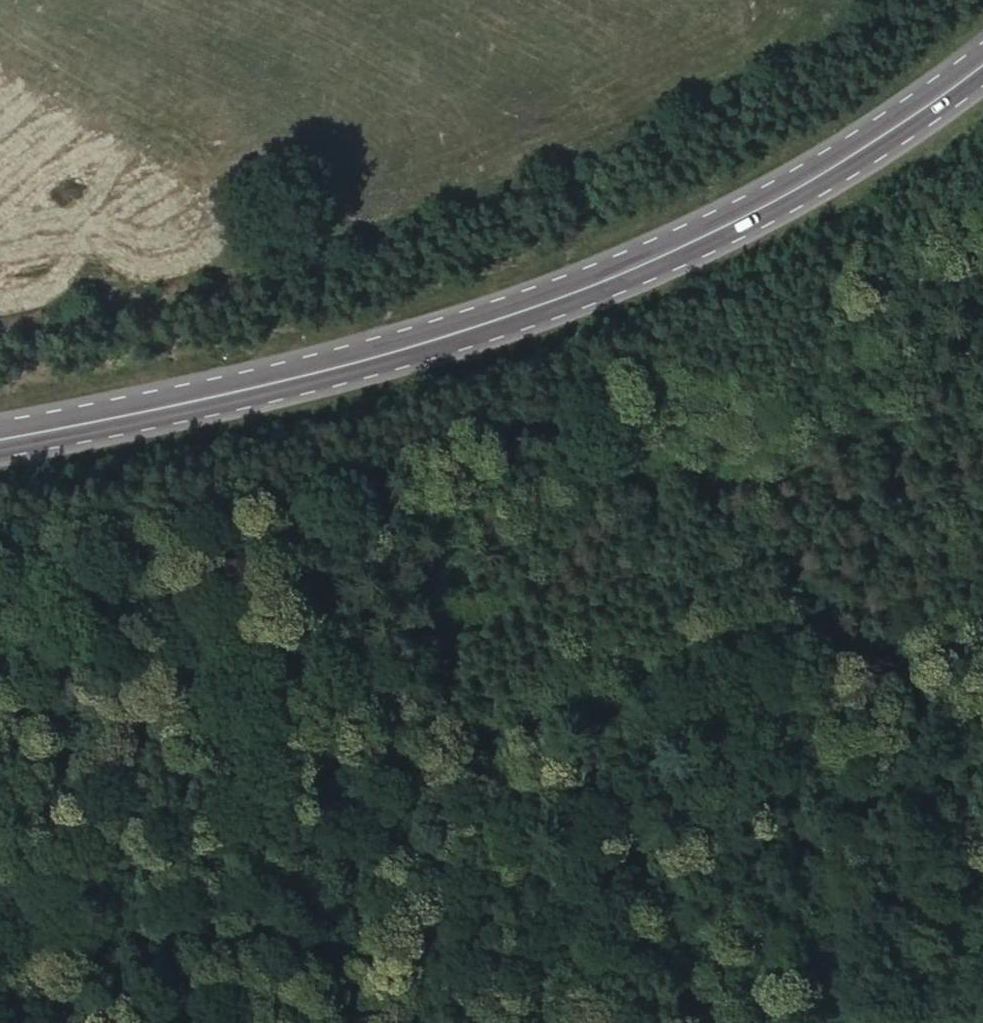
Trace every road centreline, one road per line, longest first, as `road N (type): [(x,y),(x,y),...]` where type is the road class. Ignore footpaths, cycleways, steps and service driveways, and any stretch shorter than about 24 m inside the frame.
road 1 (secondary): [(982,66),(788,195),(602,282),(332,369),(0,440)]

